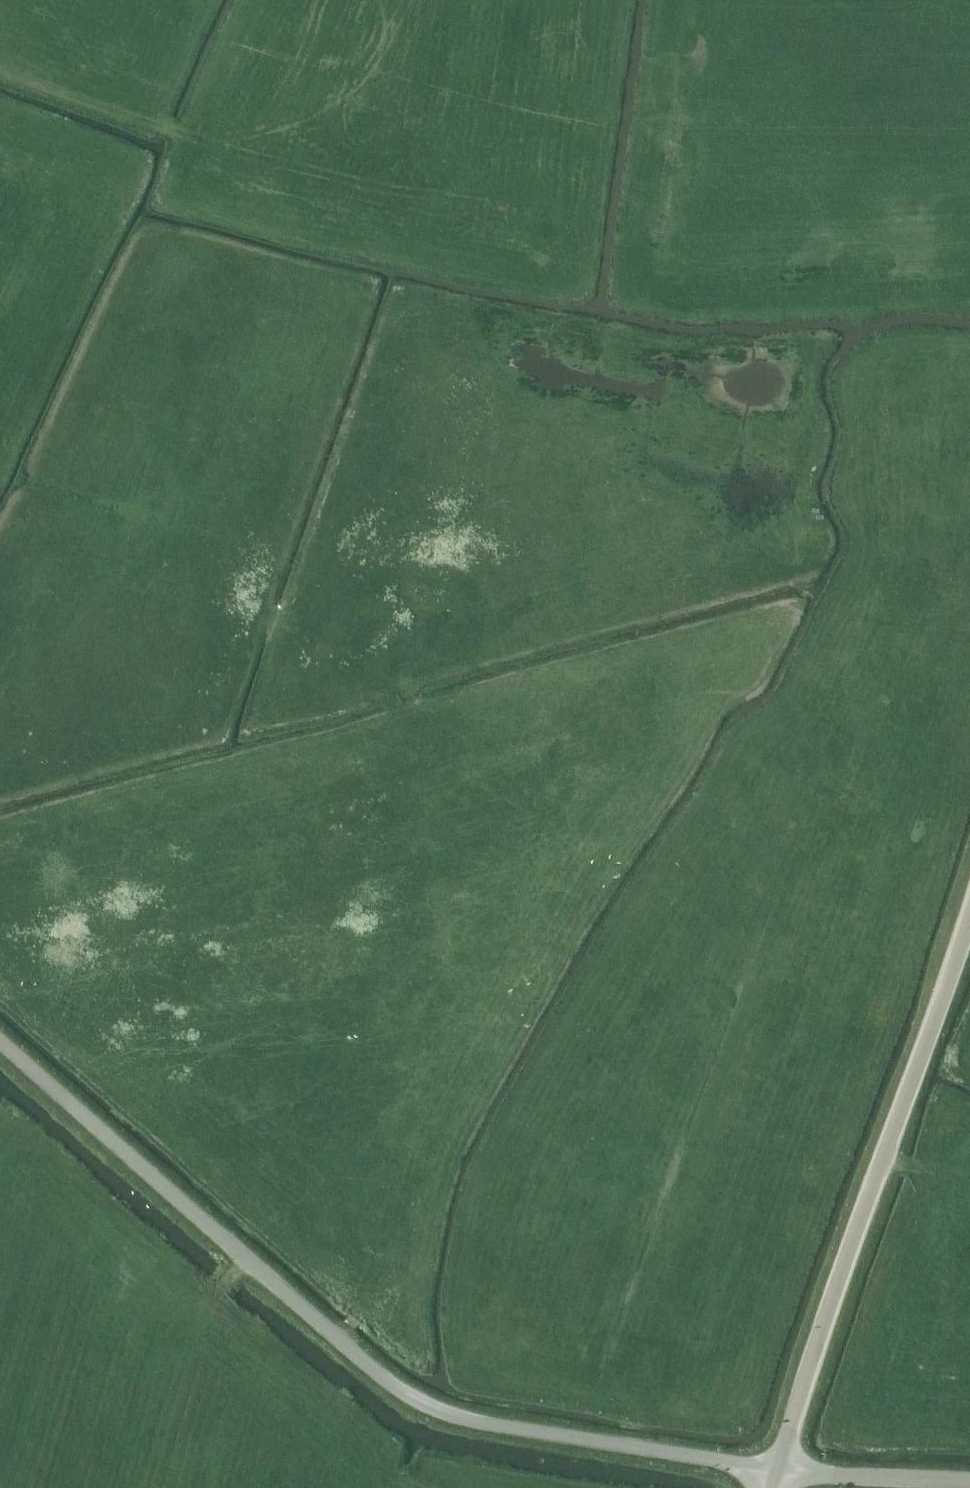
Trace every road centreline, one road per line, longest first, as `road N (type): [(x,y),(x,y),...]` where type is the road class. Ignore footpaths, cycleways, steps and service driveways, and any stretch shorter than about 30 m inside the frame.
road 1 (unclassified): [(777,1473),(443,1416),(389,1387),(0,1047)]
road 2 (unclassified): [(777,1473),(969,880)]
road 3 (unclassified): [(969,1483),(777,1473)]

